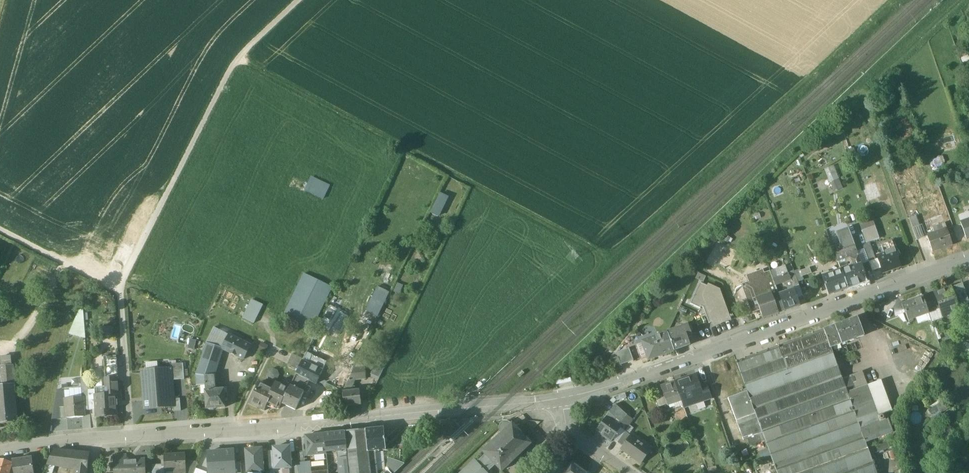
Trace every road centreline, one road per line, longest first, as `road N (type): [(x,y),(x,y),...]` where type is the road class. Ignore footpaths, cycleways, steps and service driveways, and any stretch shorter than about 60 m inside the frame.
road 1 (track): [(239,59),(606,259),(448,410)]
road 2 (residential): [(542,401),(623,382),(968,261)]
road 3 (residential): [(98,439),(542,401)]
road 4 (track): [(299,0),(230,70),(120,289)]
road 5 (track): [(958,0),(860,91),(925,275)]
road 6 (track): [(120,289),(0,227)]

